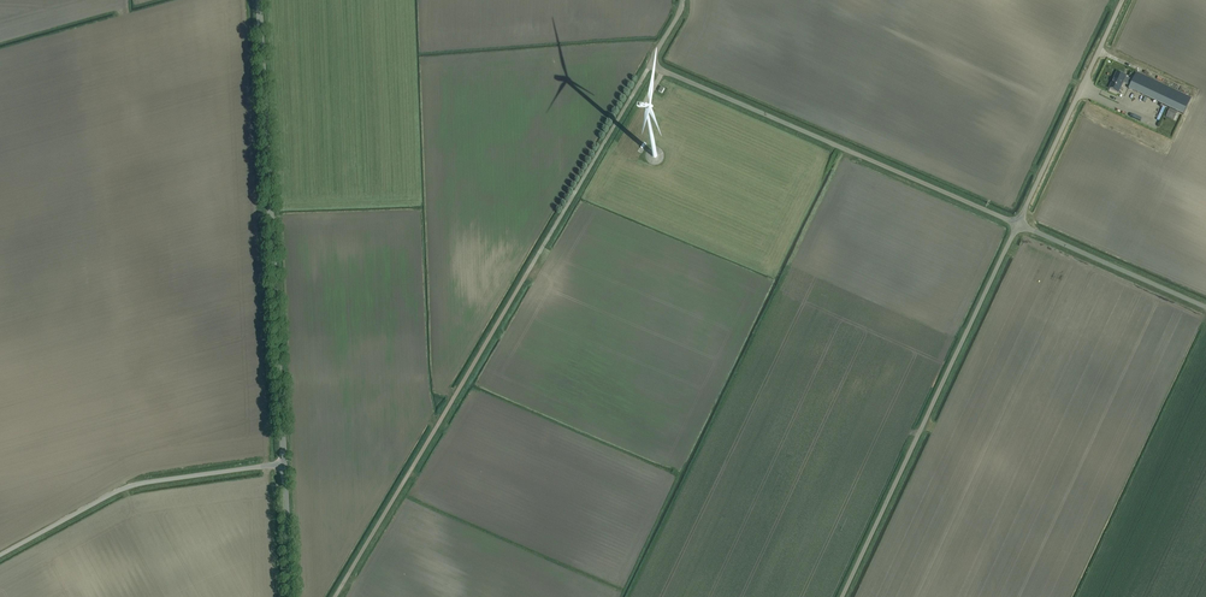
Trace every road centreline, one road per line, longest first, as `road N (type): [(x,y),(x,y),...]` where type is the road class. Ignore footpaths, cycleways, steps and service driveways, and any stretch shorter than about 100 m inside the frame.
road 1 (unclassified): [(1018,225),(649,65),(681,0)]
road 2 (unclassified): [(283,466),(257,0)]
road 3 (unclassified): [(333,596),(545,243)]
road 4 (unclassified): [(842,596),(1018,225)]
road 5 (unclassified): [(0,554),(129,487),(283,466)]
road 6 (unclassified): [(1018,225),(1121,0)]
road 7 (unclassified): [(1205,308),(1018,225)]
road 8 (unclassified): [(289,596),(283,466)]

